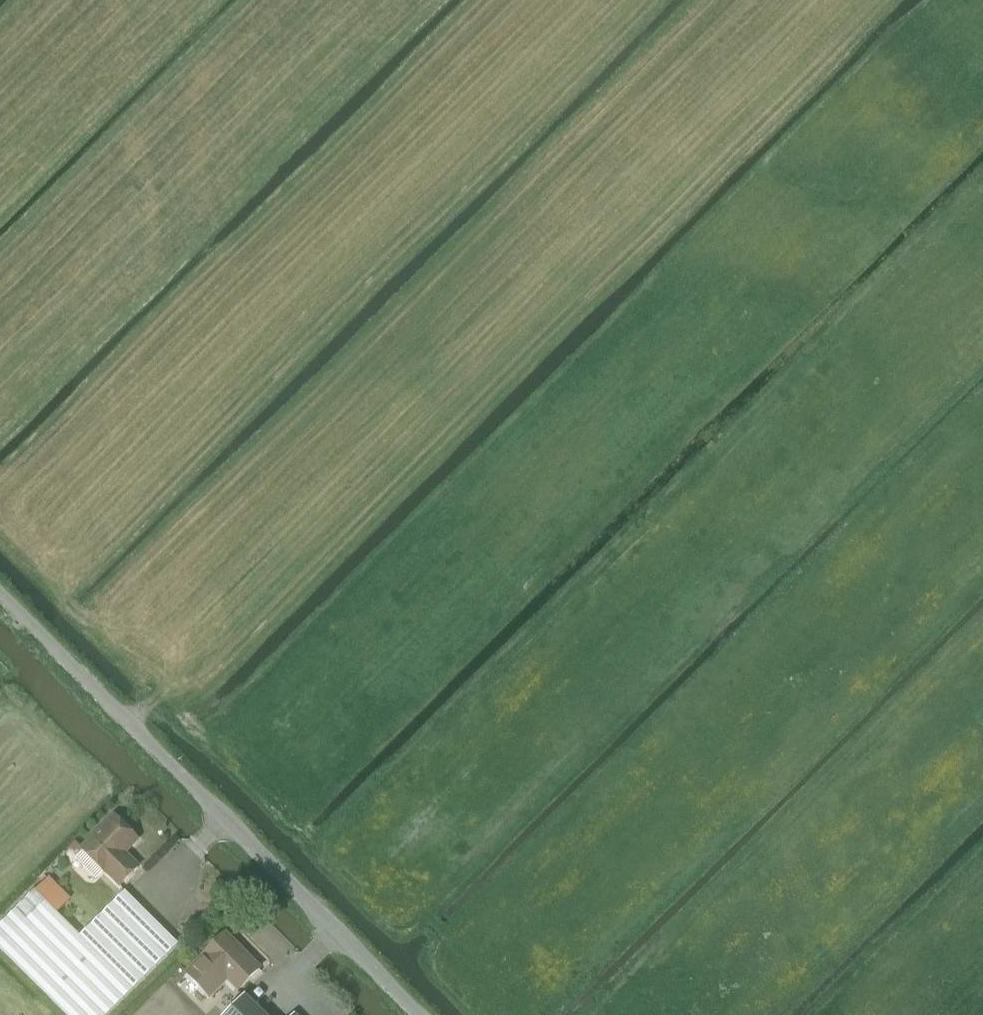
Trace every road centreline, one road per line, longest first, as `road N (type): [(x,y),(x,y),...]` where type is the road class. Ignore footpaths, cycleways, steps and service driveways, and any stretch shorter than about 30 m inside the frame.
road 1 (unclassified): [(421,1014),(0,596)]

